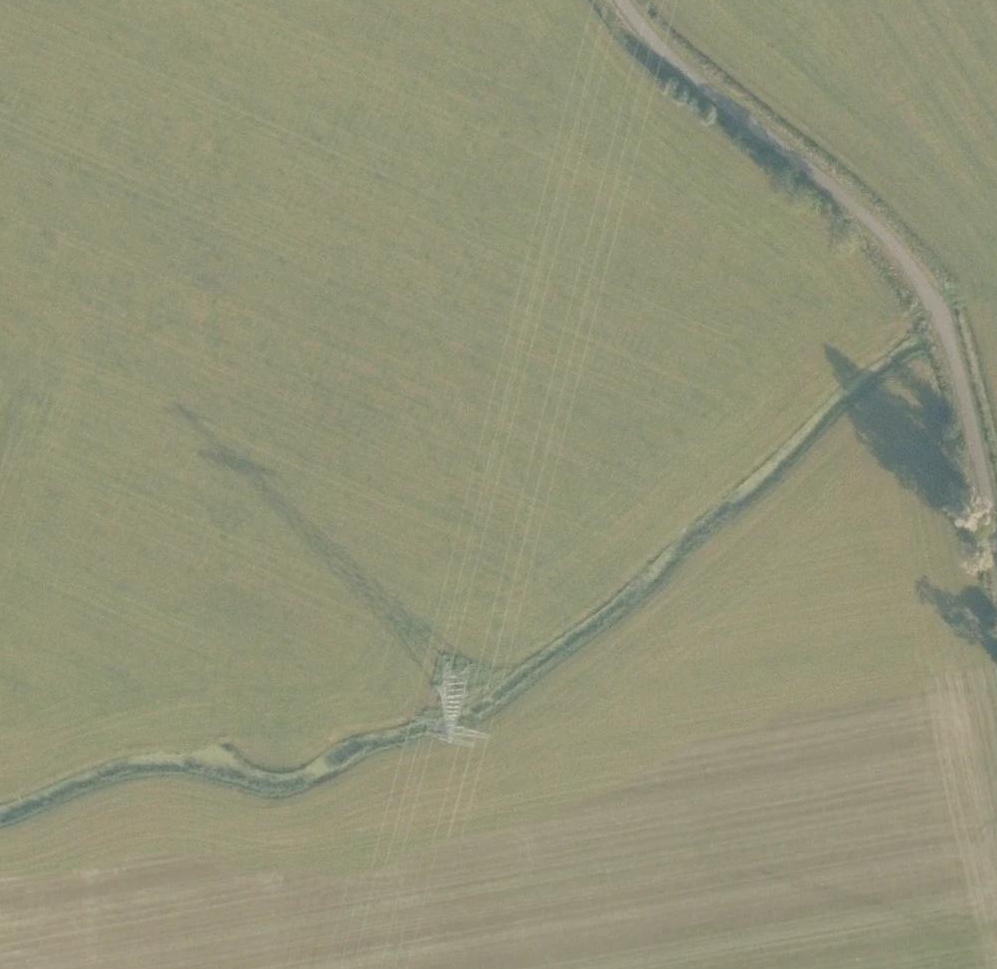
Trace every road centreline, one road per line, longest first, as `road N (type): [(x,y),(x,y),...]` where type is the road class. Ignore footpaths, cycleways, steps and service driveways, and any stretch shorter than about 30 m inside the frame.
road 1 (unclassified): [(996,553),(954,358),(916,276),(864,213),(658,46),(624,0)]

